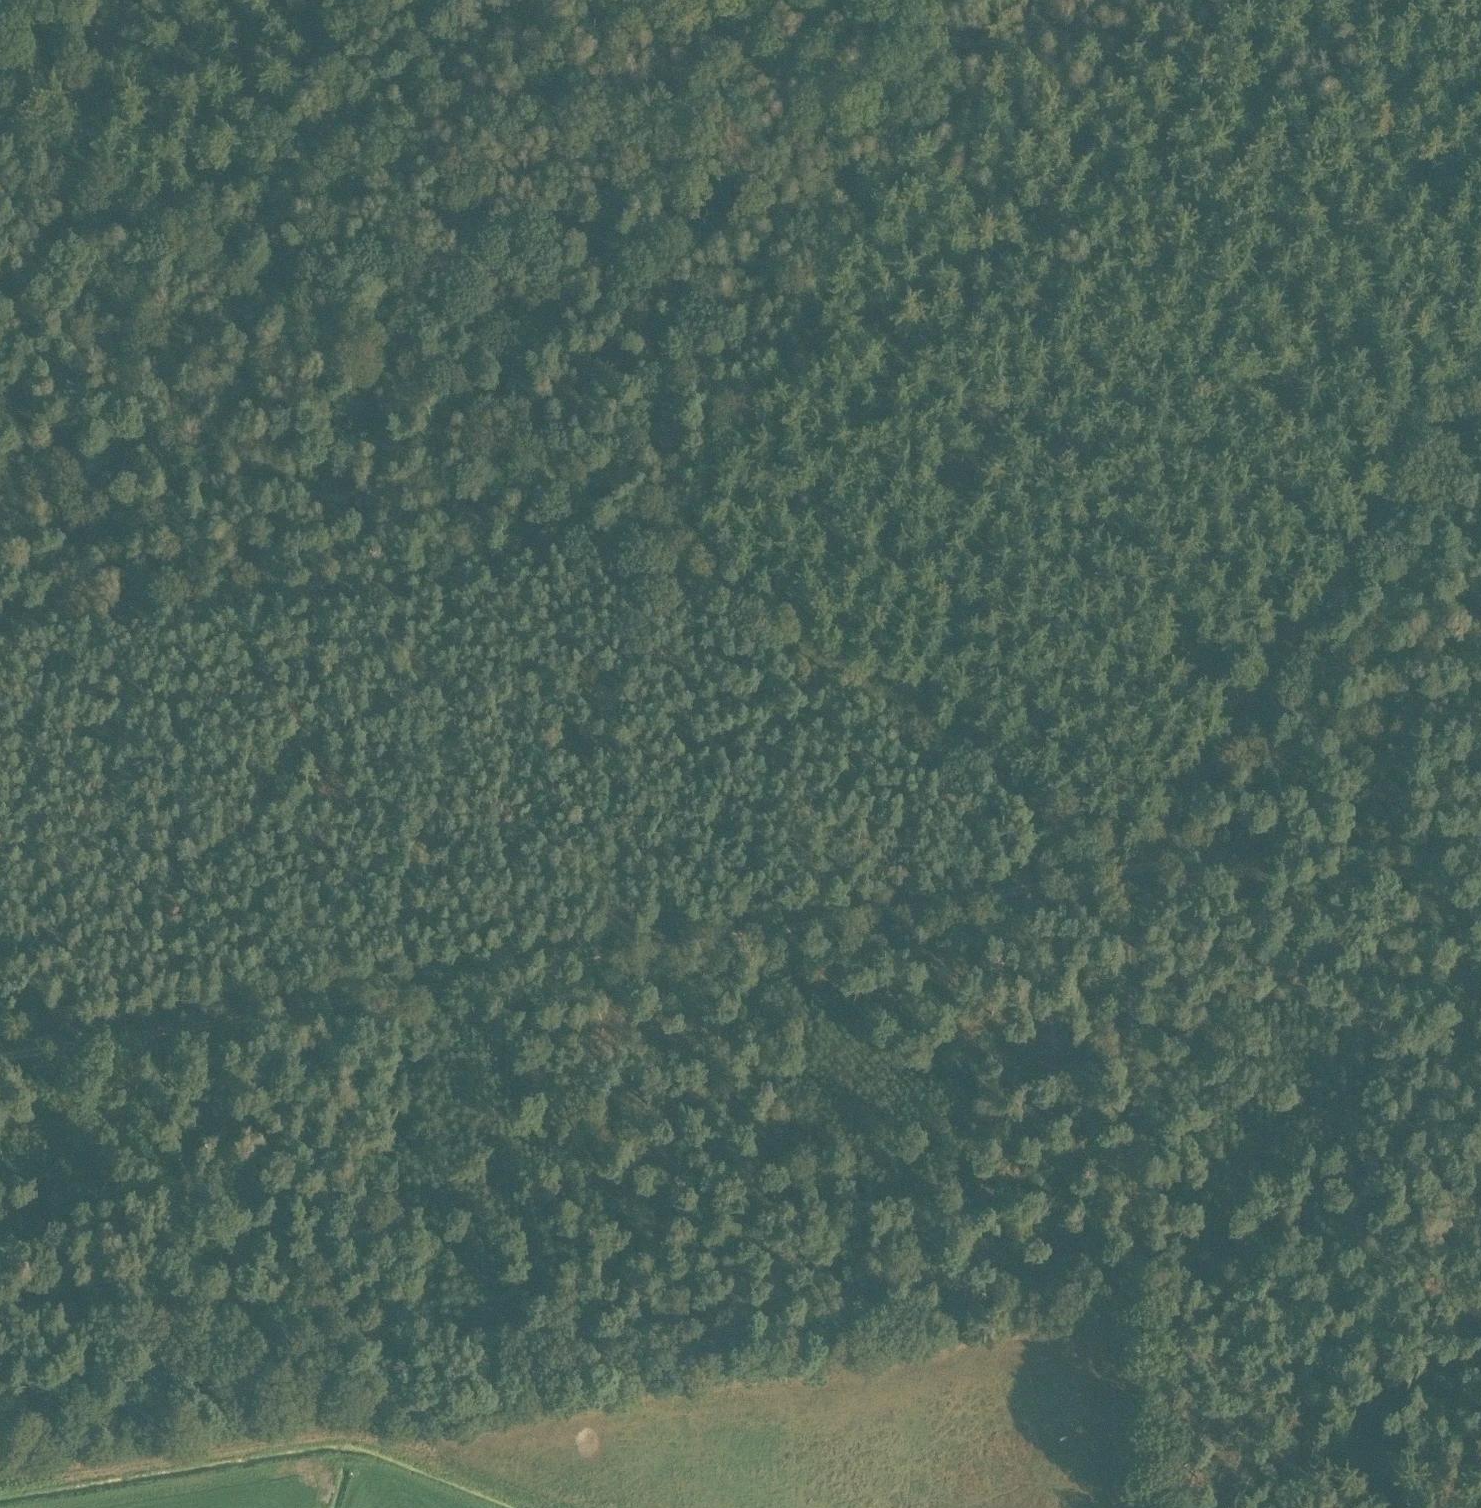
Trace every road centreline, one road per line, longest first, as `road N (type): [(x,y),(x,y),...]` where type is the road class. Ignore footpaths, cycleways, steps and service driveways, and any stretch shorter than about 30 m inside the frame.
road 1 (track): [(0,110),(1098,852),(1117,873)]
road 2 (track): [(1117,873),(0,1055)]
road 3 (track): [(1124,1507),(1117,873)]
road 4 (track): [(1134,870),(1480,376)]
road 5 (track): [(1134,870),(1480,852)]

